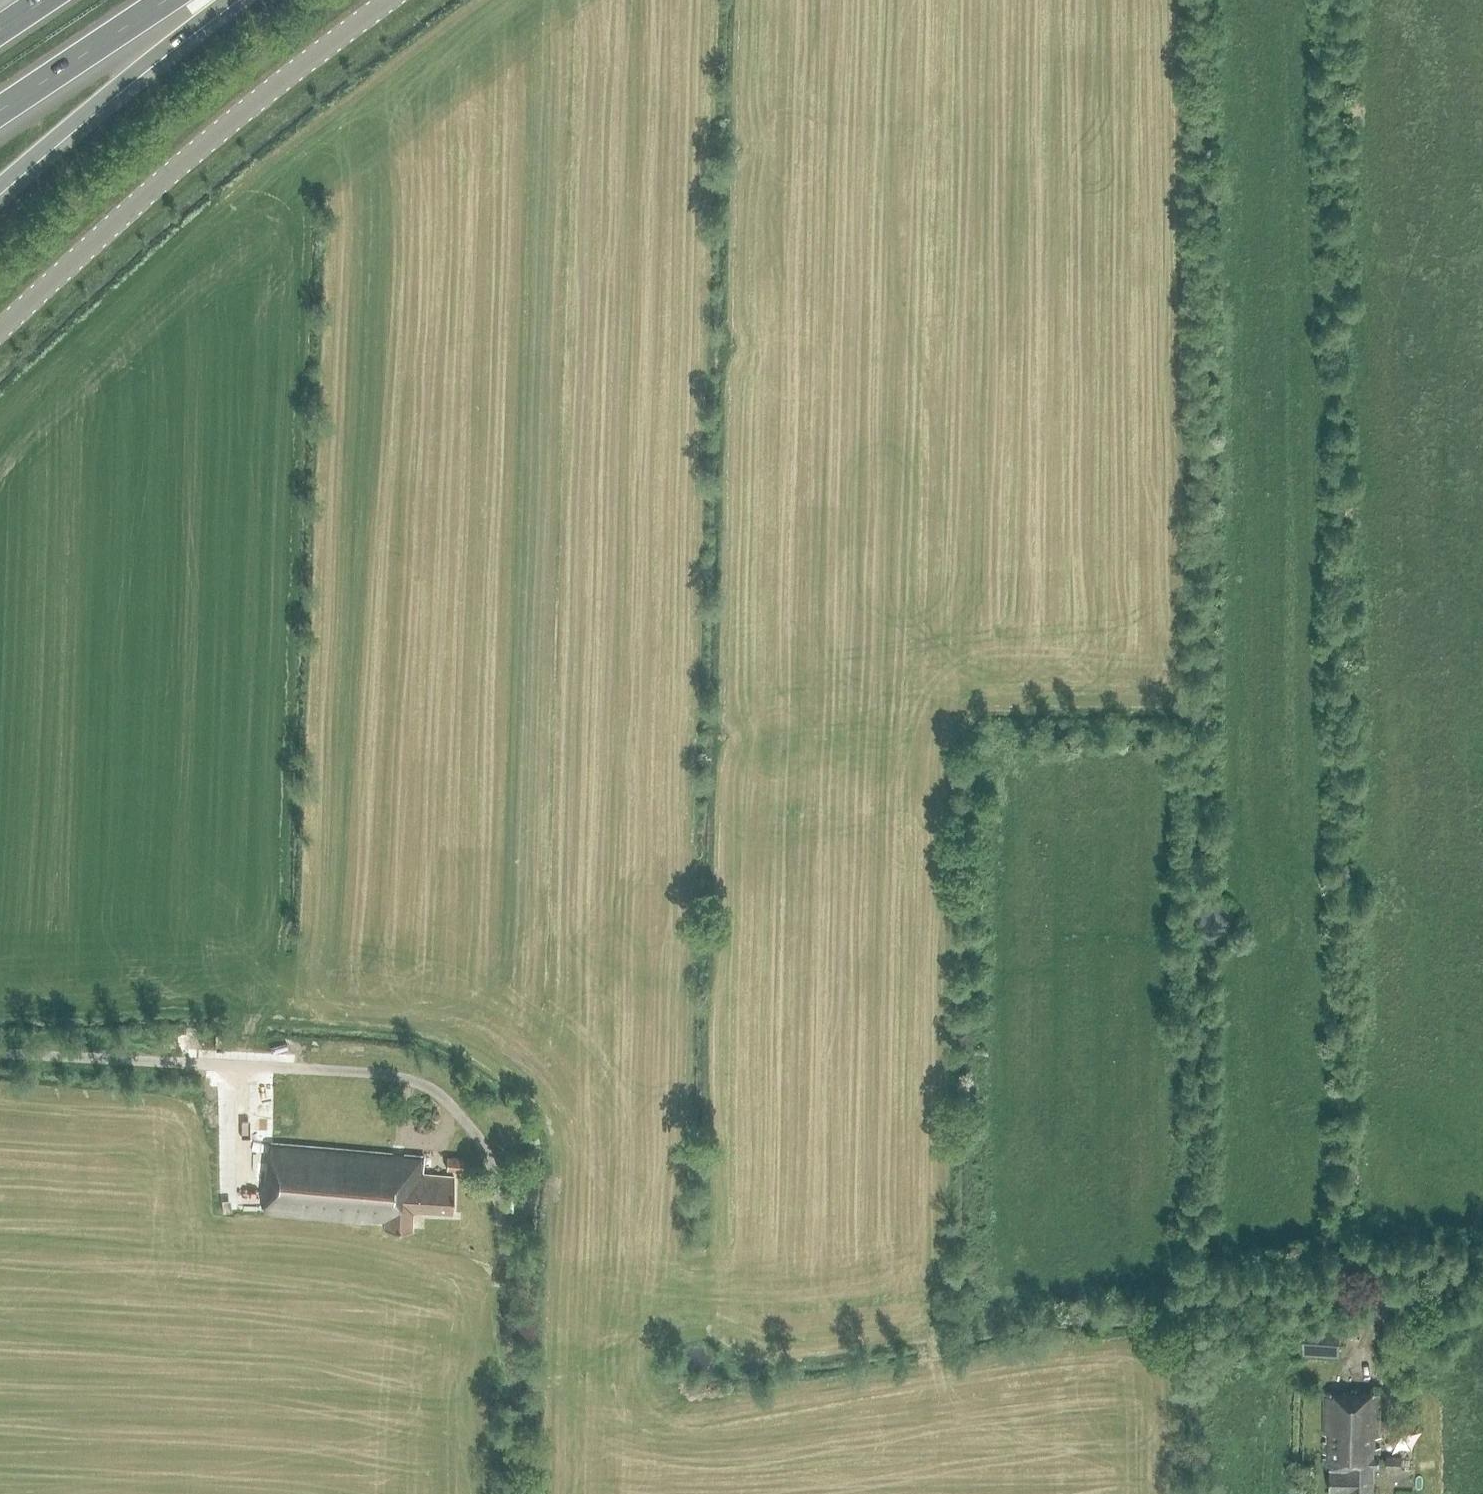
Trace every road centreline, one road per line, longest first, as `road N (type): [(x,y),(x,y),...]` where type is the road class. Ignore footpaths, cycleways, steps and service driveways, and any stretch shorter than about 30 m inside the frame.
road 1 (track): [(514,1493),(511,1208),(494,1159),(459,1109),(401,1078),(244,1072)]
road 2 (unclassified): [(0,335),(259,102),(392,0)]
road 3 (motorway): [(0,185),(230,0)]
road 4 (motorway): [(0,111),(166,0)]

